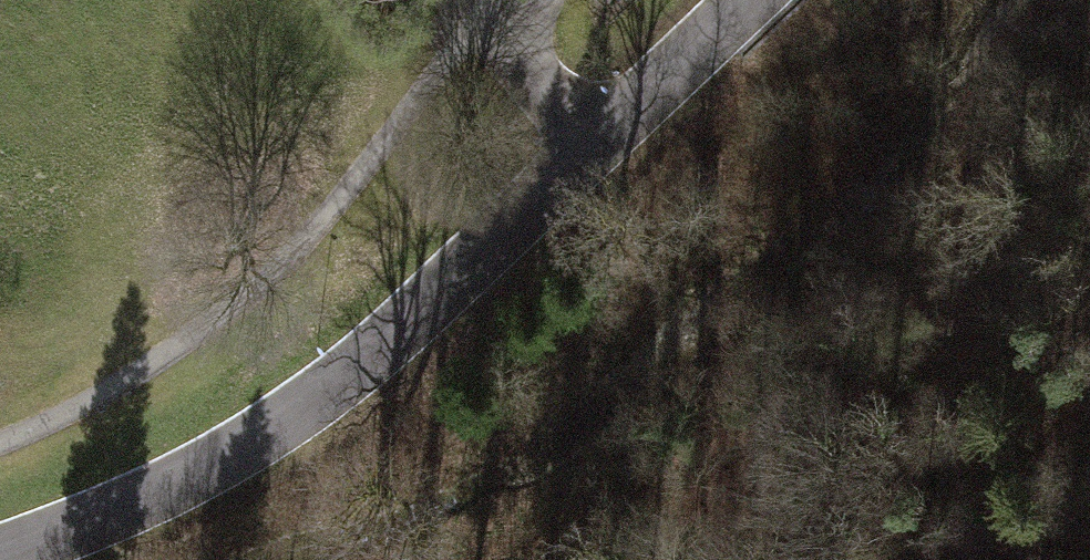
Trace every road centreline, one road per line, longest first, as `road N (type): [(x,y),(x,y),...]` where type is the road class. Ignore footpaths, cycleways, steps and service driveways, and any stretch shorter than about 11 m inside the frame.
road 1 (tertiary): [(0,545),(235,443),(407,336),(519,221),(759,0)]
road 2 (track): [(0,431),(287,288),(388,151),(481,0)]
road 3 (track): [(1089,470),(945,559)]

